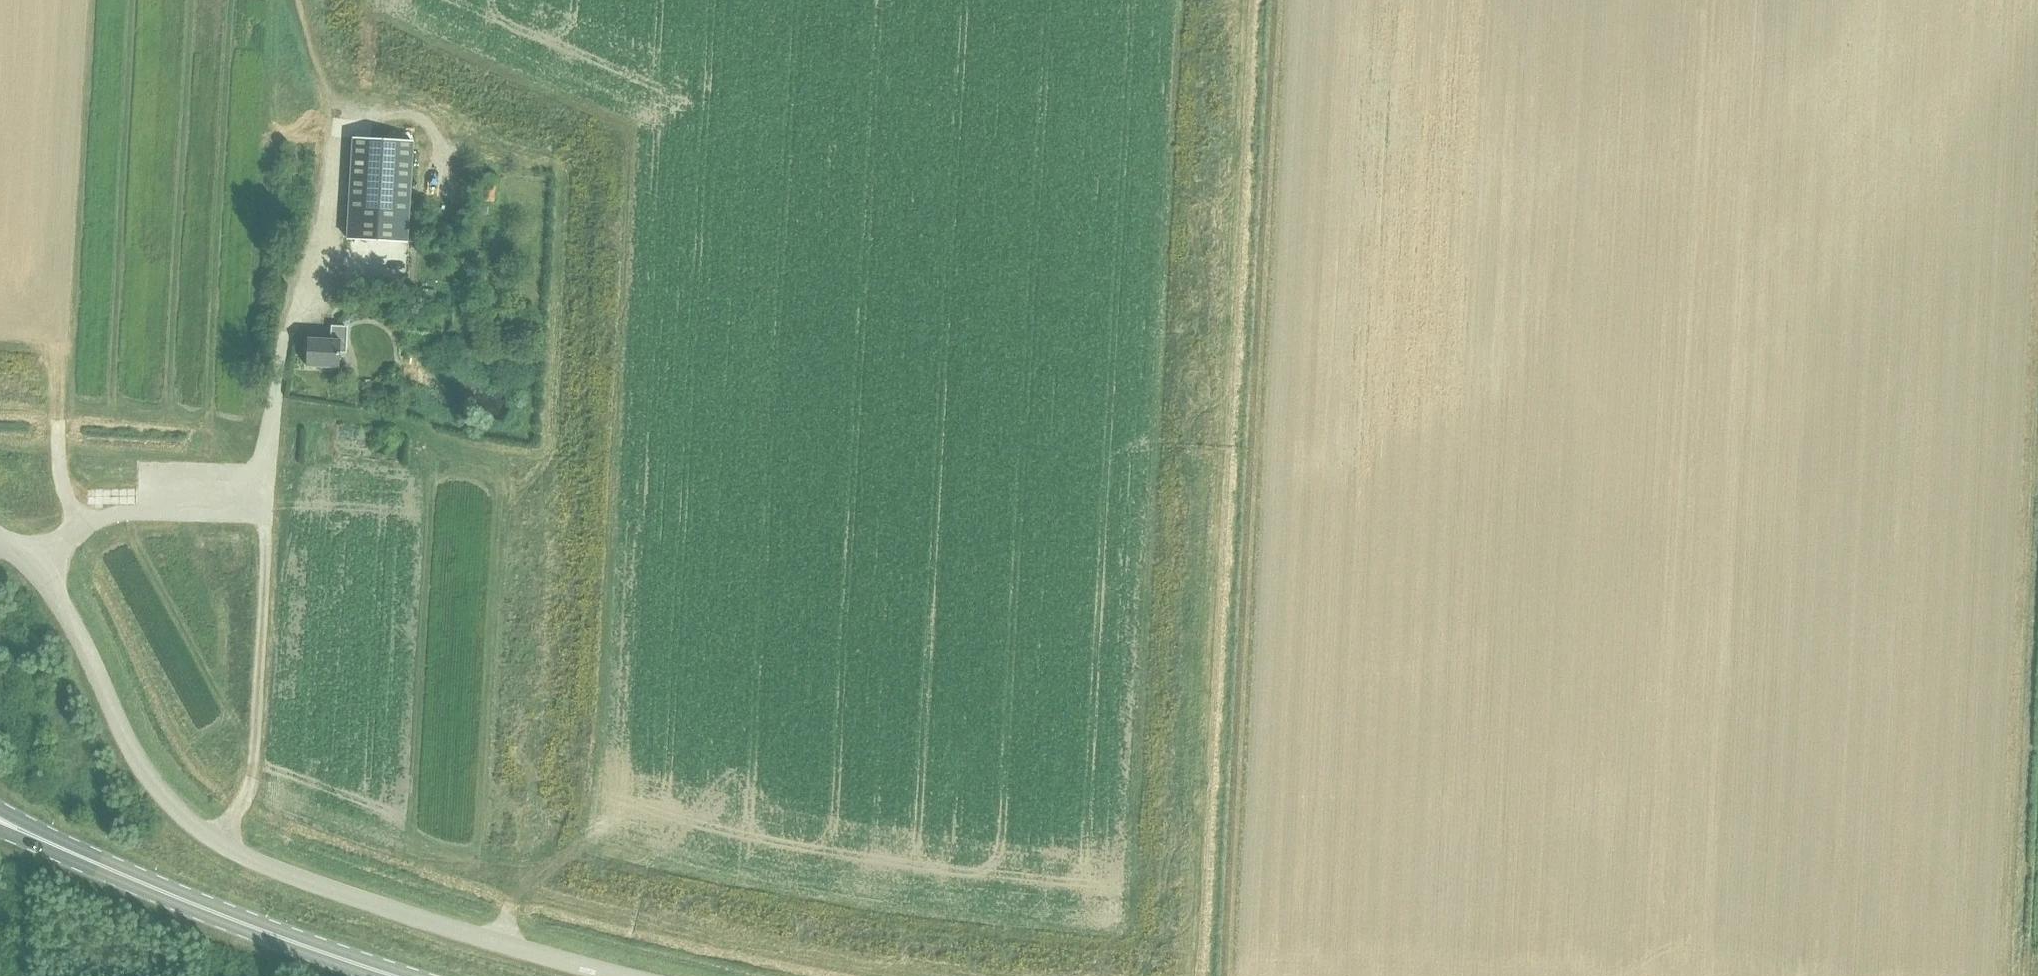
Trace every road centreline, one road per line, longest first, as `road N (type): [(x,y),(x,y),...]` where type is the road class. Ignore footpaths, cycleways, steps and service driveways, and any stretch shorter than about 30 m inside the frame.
road 1 (unclassified): [(631,975),(353,895),(225,846),(151,778),(64,604),(0,539)]
road 2 (primary): [(395,975),(57,846)]

